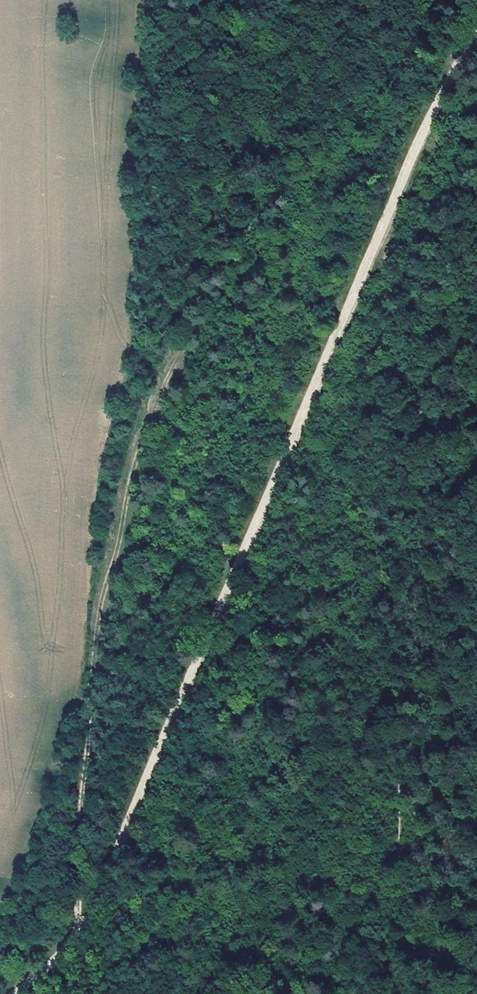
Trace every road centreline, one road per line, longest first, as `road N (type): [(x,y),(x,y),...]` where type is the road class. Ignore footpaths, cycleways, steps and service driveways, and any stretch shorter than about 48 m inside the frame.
road 1 (track): [(476,29),(384,219),(99,900),(15,993)]
road 2 (track): [(69,942),(85,670),(149,428),(184,330),(239,240),(276,146),(293,0)]
road 3 (track): [(393,993),(397,716),(374,518),(384,219)]

